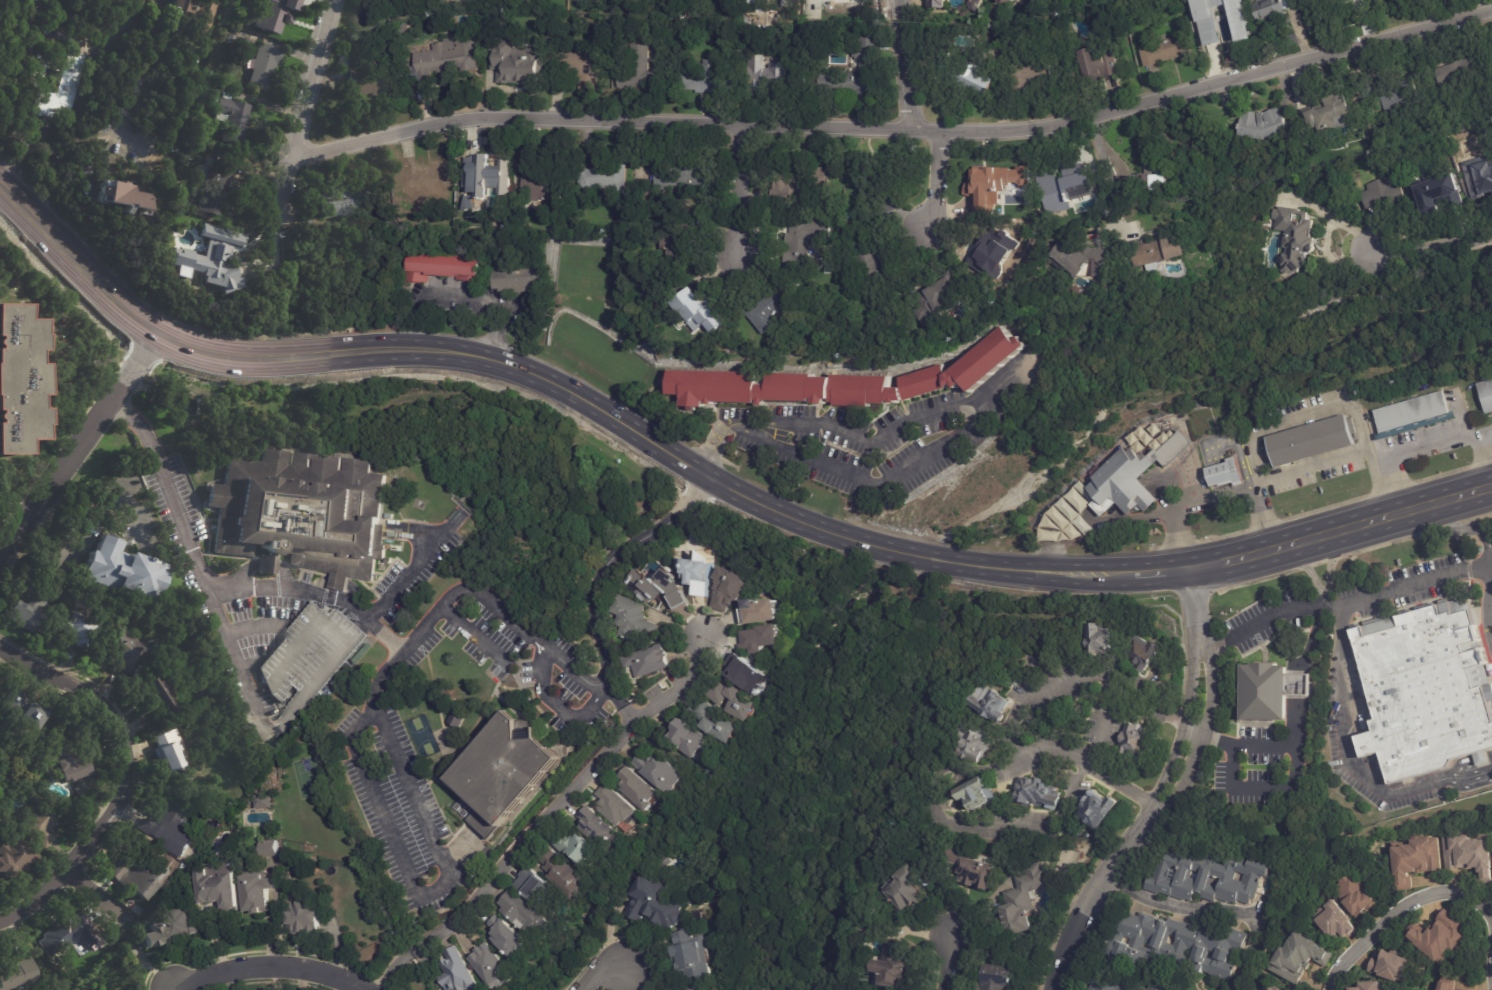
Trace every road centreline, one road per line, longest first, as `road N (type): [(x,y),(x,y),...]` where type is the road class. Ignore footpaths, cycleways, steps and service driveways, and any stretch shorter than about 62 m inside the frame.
road 1 (residential): [(1491,10),(1045,128),(503,118),(290,153)]
road 2 (primary): [(462,354),(406,349),(239,358),(191,348),(126,310),(0,186)]
road 3 (residential): [(1055,989),(1067,932),(1125,856),(1164,776),(1199,650),(1189,569)]
road 4 (residential): [(403,957),(457,924),(621,732),(685,678),(706,638)]
road 5 (residential): [(0,919),(43,895),(66,871),(110,816),(125,772),(116,722),(101,701),(0,646)]
road 6 (primary): [(798,522),(713,481),(573,394),(462,354)]
road 7 (primary): [(1491,487),(1221,563)]
road 8 (residential): [(157,332),(0,558)]
road 9 (primary): [(1038,572),(934,560),(798,522)]
road 10 (residential): [(330,0),(281,206)]
road 11 (residential): [(1491,913),(1474,891),(1423,896),(1337,973),(1335,989)]
road 12 (residential): [(363,989),(307,968),(259,966),(174,984)]
road 13 (residential): [(738,252),(743,123)]
road 14 (residential): [(910,128),(898,0)]
road 15 (residential): [(1491,229),(1418,251),(1375,250)]

